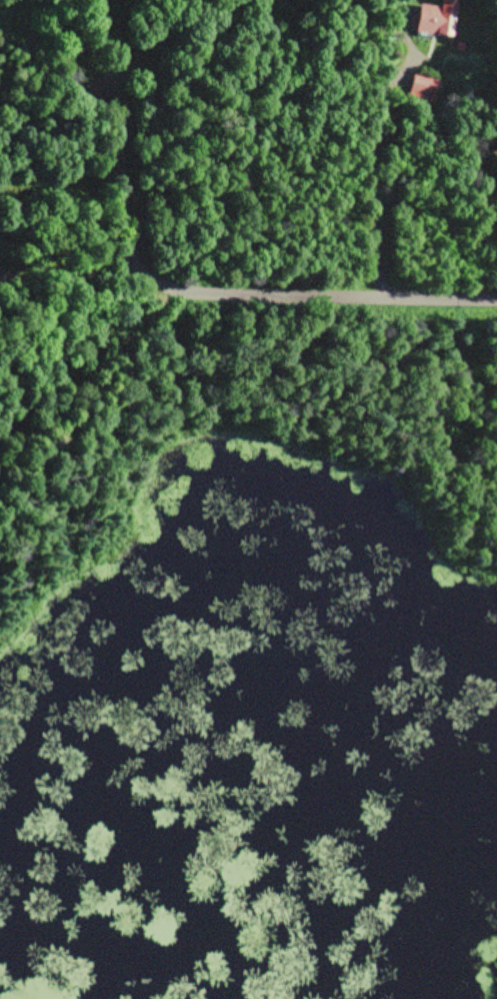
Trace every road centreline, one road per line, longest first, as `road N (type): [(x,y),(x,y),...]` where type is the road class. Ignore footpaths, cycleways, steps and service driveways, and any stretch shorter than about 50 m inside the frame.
road 1 (residential): [(0,457),(113,310),(199,280),(327,304),(496,306)]

